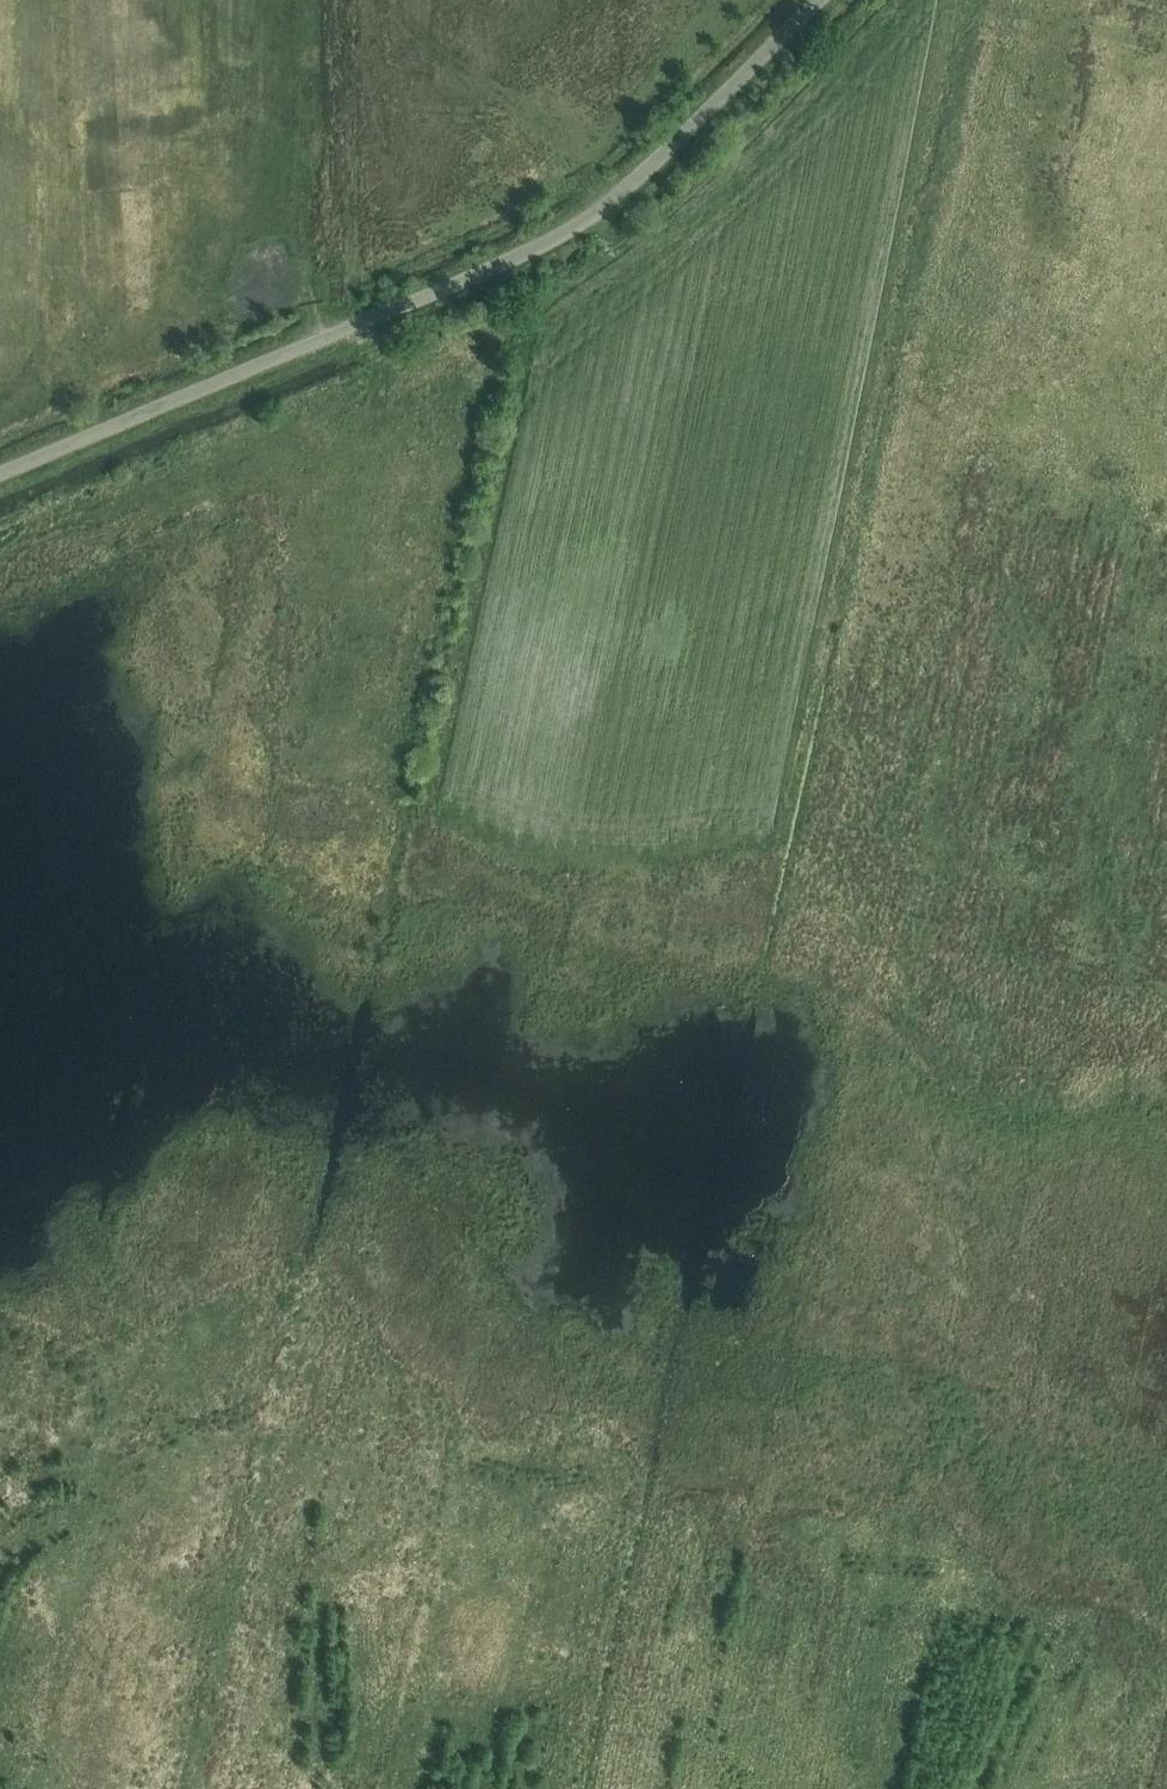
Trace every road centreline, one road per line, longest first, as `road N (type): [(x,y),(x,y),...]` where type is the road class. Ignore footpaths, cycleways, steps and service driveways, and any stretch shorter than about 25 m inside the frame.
road 1 (unclassified): [(816,0),(589,216),(519,254),(0,473)]

